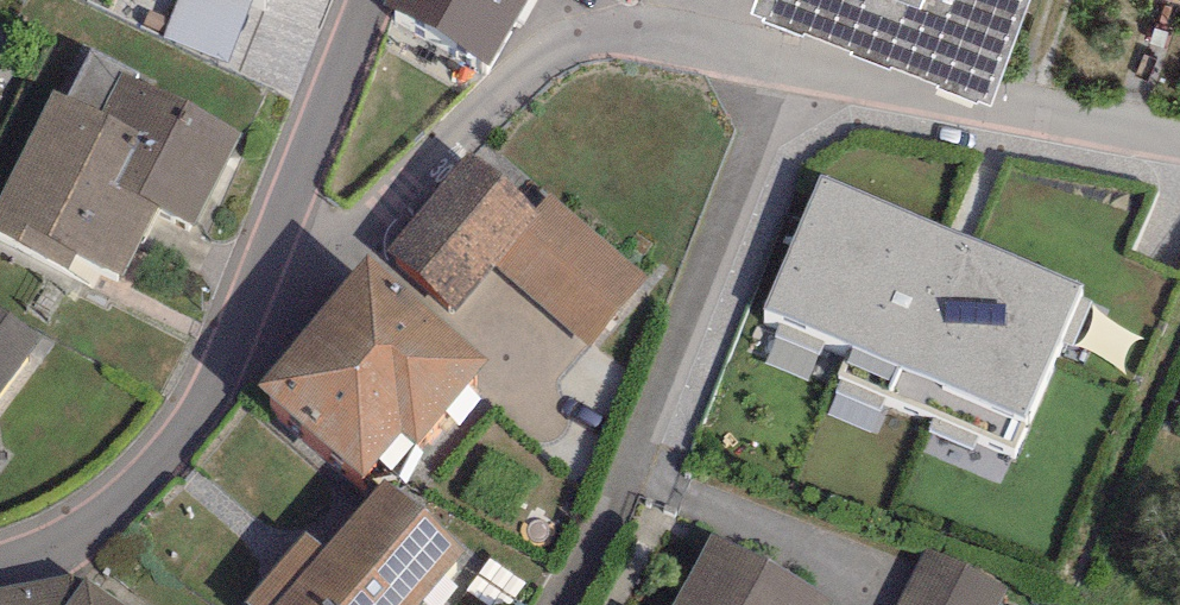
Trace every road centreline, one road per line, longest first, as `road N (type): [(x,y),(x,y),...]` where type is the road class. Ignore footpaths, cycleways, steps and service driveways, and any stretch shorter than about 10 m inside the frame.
road 1 (residential): [(1179,146),(629,31),(581,38),(543,55),(203,408)]
road 2 (unclassified): [(366,0),(203,408)]
road 3 (unclassified): [(203,408),(137,479),(57,534),(0,557)]

